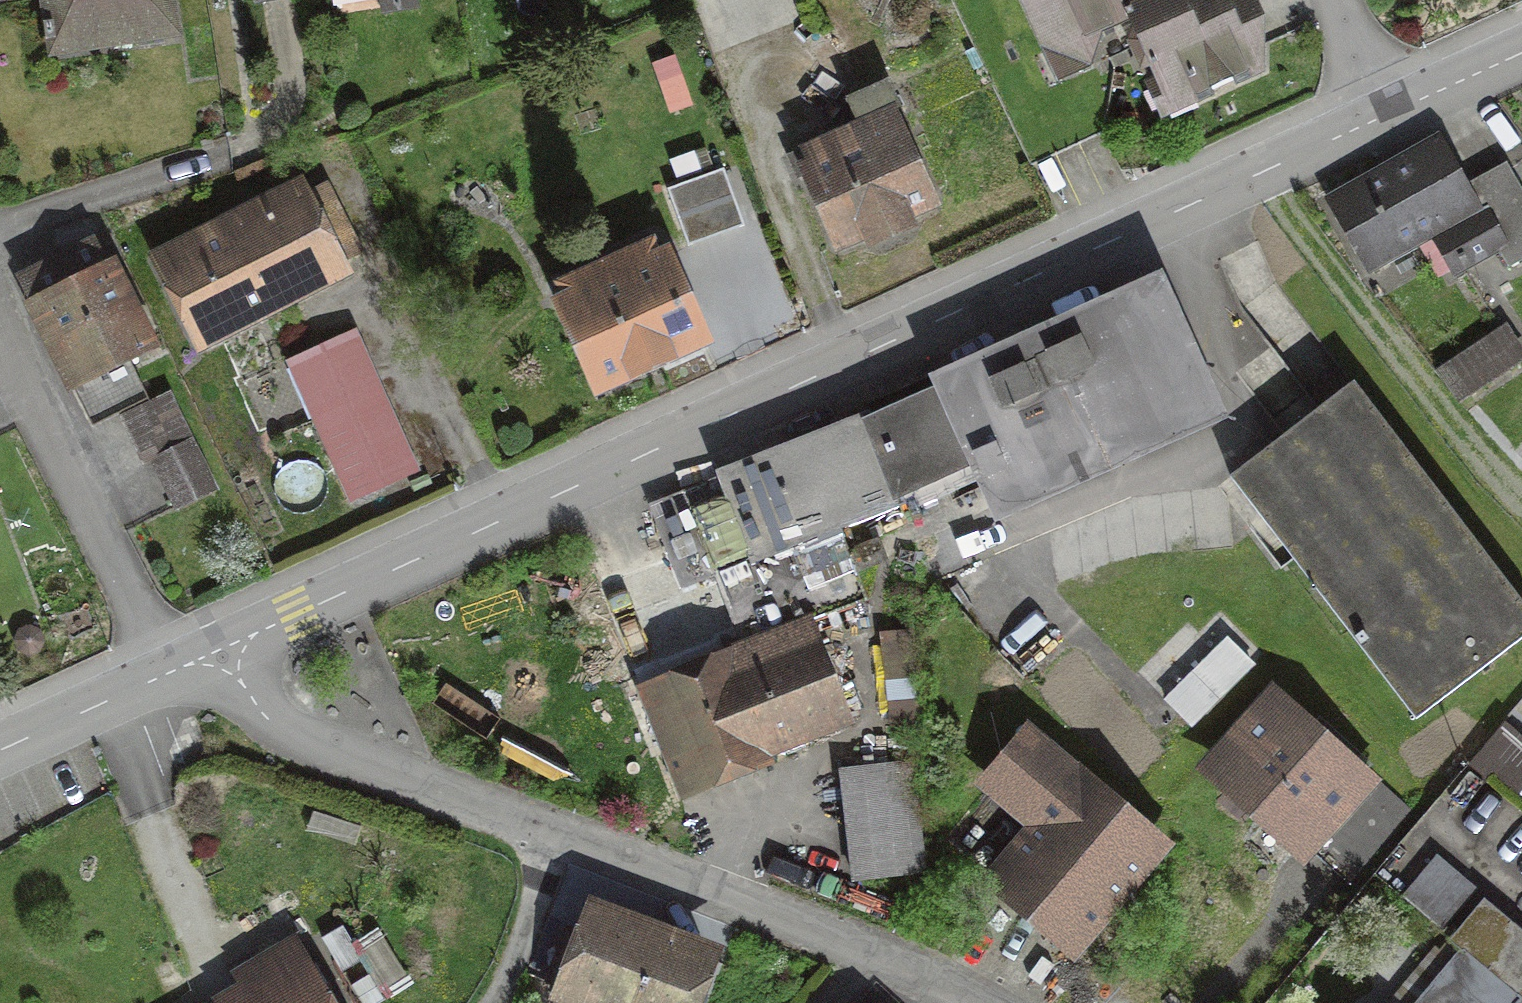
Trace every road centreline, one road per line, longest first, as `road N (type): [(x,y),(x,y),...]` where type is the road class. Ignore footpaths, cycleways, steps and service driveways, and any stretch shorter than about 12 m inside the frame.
road 1 (residential): [(187,662),(1366,125)]
road 2 (residential): [(187,662),(377,772),(881,955),(959,1002)]
road 3 (residential): [(187,662),(0,331)]
road 4 (residential): [(0,750),(187,662)]
road 5 (residential): [(1366,125),(1521,53)]
road 6 (residential): [(1366,125),(1342,0)]

